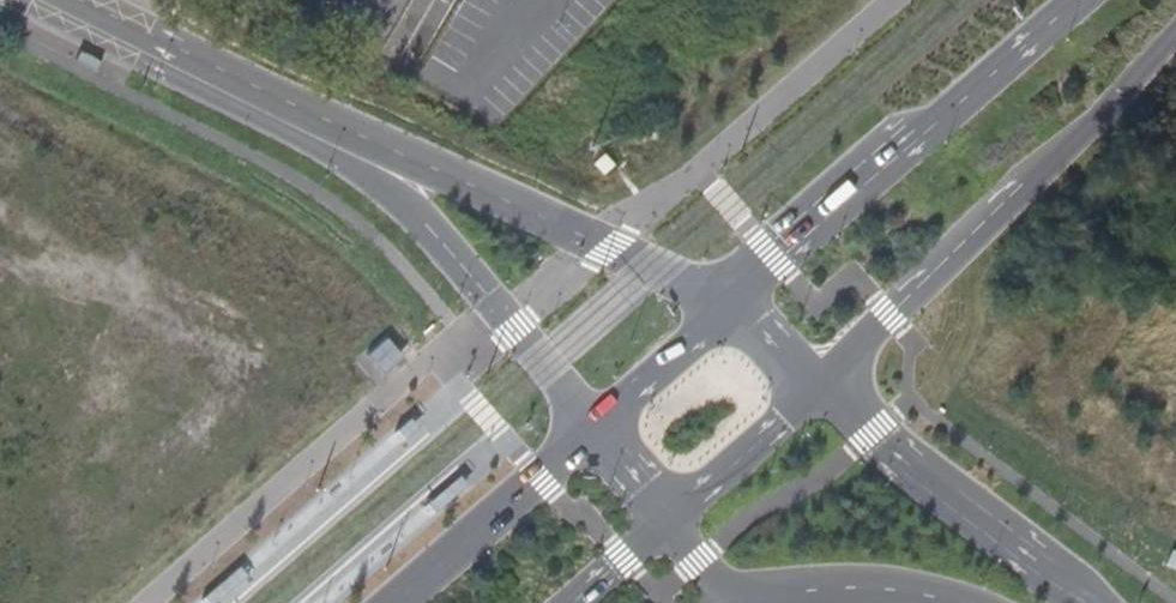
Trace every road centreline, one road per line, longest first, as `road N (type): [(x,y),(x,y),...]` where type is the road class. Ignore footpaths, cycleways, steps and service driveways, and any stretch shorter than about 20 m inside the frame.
road 1 (secondary): [(815,386),(1100,117),(1175,32)]
road 2 (secondary): [(1081,0),(880,163),(732,303)]
road 3 (secondary): [(732,303),(320,121)]
road 4 (secondary): [(320,121),(599,429)]
road 5 (secondary): [(1091,602),(815,386)]
road 6 (secondary): [(320,121),(52,0)]
road 7 (secondary): [(599,429),(401,602)]
road 8 (secondary): [(671,522),(815,386)]
road 9 (secondary): [(762,602),(851,587),(952,602)]
road 10 (secondary): [(732,303),(599,429)]
road 11 (secondary): [(577,602),(671,522)]

